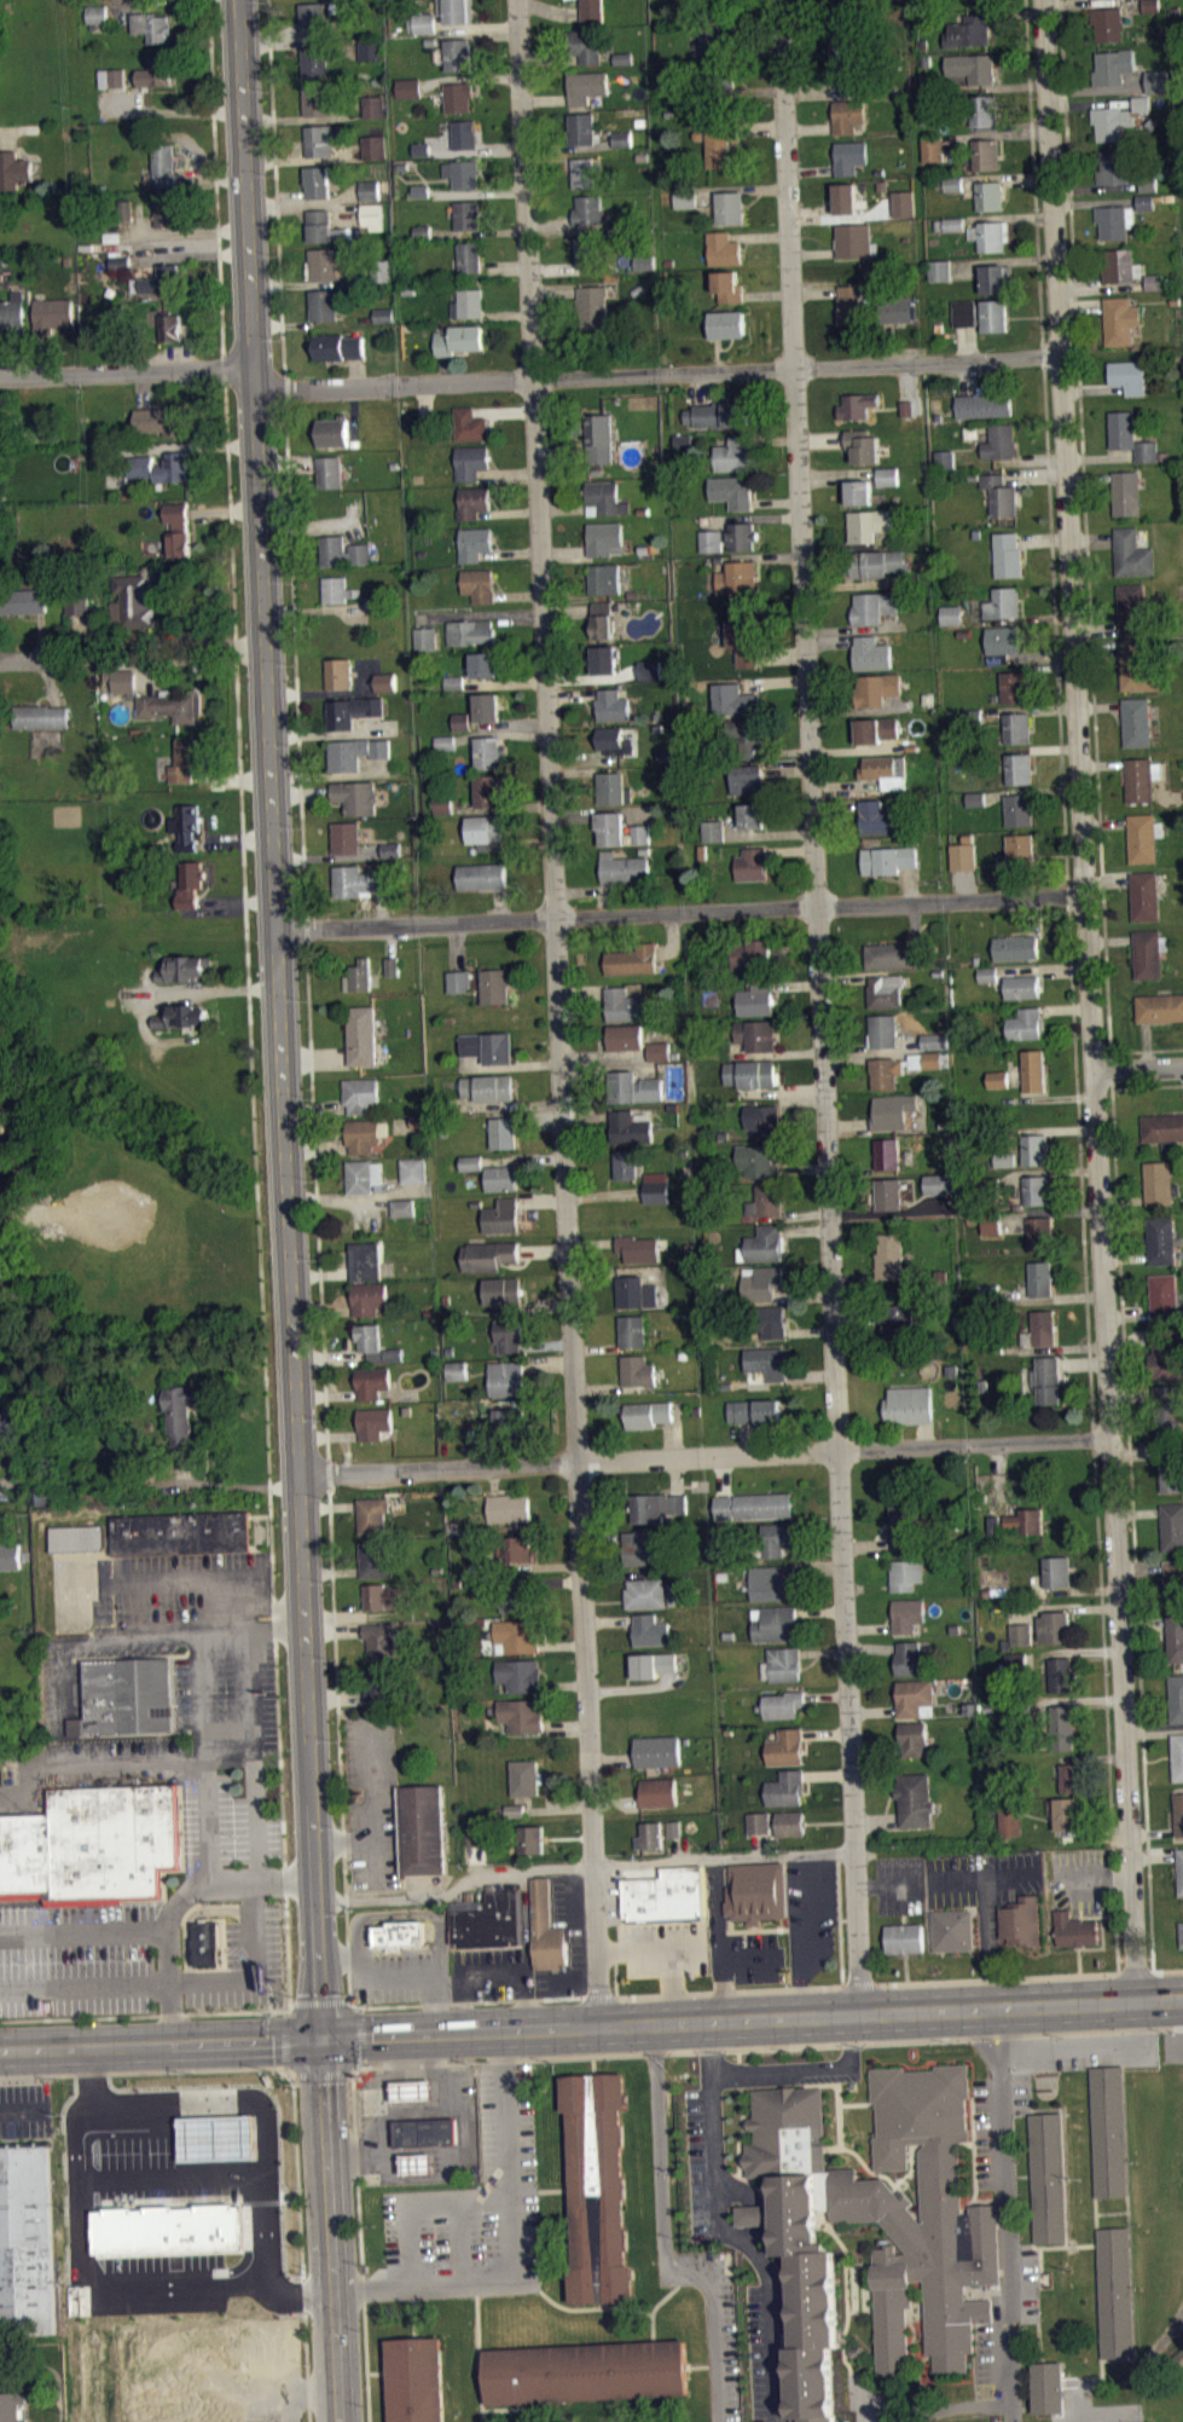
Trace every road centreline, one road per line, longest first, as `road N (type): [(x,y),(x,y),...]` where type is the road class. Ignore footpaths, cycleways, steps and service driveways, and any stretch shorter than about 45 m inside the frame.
road 1 (secondary): [(323,2041),(240,0)]
road 2 (residential): [(602,2028),(517,0)]
road 3 (residential): [(859,2013),(779,0)]
road 4 (residential): [(1137,1999),(1043,0)]
road 5 (residential): [(0,378),(224,368),(254,371),(282,387),(356,386),(1060,356)]
road 6 (primary): [(323,2041),(1182,1998)]
road 7 (residential): [(301,1474),(1109,1437)]
road 8 (residential): [(276,932),(1083,891)]
road 9 (residential): [(1013,2421),(994,2006)]
road 10 (tertiary): [(339,2421),(323,2041)]
road 11 (primary): [(0,2050),(323,2041)]

